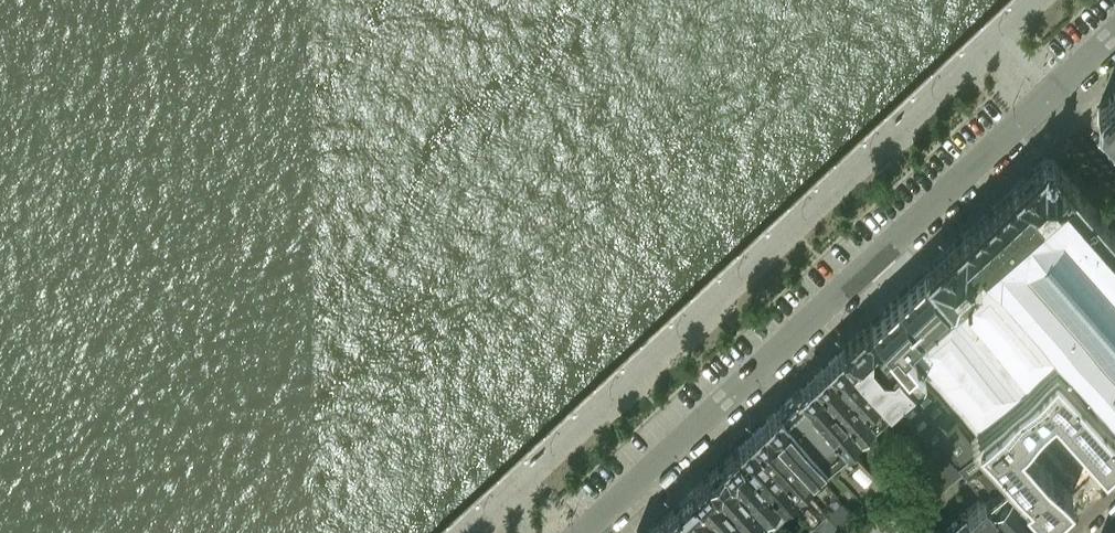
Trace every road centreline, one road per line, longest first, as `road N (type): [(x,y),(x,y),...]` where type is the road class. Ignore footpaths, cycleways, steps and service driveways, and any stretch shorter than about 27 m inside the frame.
road 1 (residential): [(581,532),(1044,99)]

